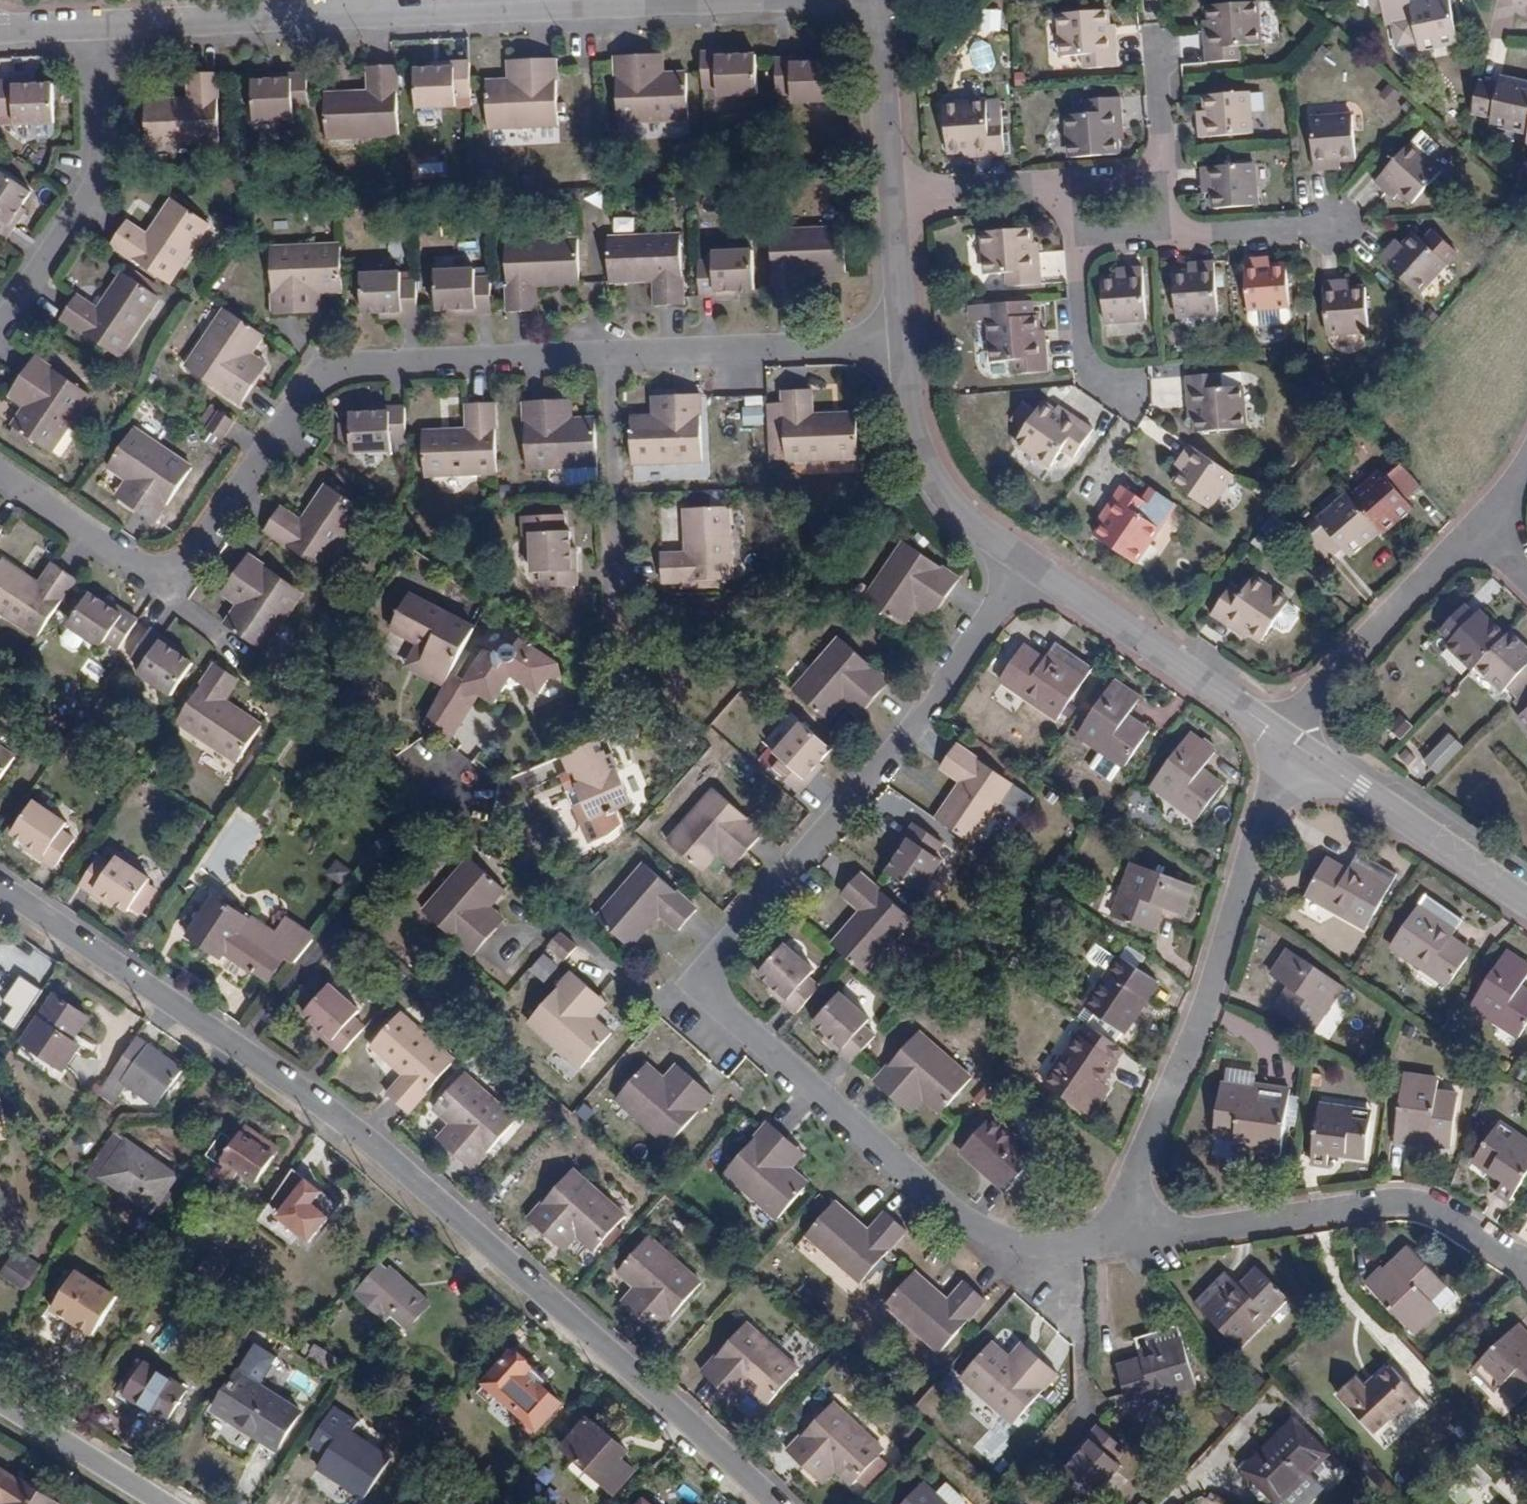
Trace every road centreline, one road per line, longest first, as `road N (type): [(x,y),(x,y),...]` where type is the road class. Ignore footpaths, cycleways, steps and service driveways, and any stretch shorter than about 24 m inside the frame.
road 1 (residential): [(0,472),(168,583),(318,365),(906,340)]
road 2 (residential): [(1014,552),(874,773),(698,978),(982,1230),(1035,1243),(1105,1233)]
road 3 (residential): [(246,1047),(363,1125),(777,1503)]
road 4 (residential): [(91,23),(681,0)]
road 5 (residential): [(1105,1233),(1209,995),(1286,740)]
road 6 (residential): [(1105,1233),(1405,1199),(1526,1266)]
road 7 (residential): [(246,1047),(459,772)]
road 8 (residential): [(91,23),(94,178),(0,336)]
road 9 (residential): [(1286,740),(1014,552)]
road 10 (residential): [(0,883),(246,1047)]
road 11 (residential): [(1526,902),(1286,740)]
road 12 (residential): [(1286,740),(1464,547)]
road 13 (residential): [(1014,552),(965,517),(935,476),(913,431),(906,340)]
road 14 (residential): [(1069,188),(1085,362),(1132,405)]
road 15 (residential): [(1160,180),(1164,236),(1335,225)]
road 16 (residential): [(894,203),(877,0)]
road 17 (residential): [(162,1503),(0,1402)]
road 18 (residential): [(894,203),(1069,188)]
road 19 (residential): [(1160,180),(1153,35)]
road 20 (residential): [(906,340),(894,203)]

